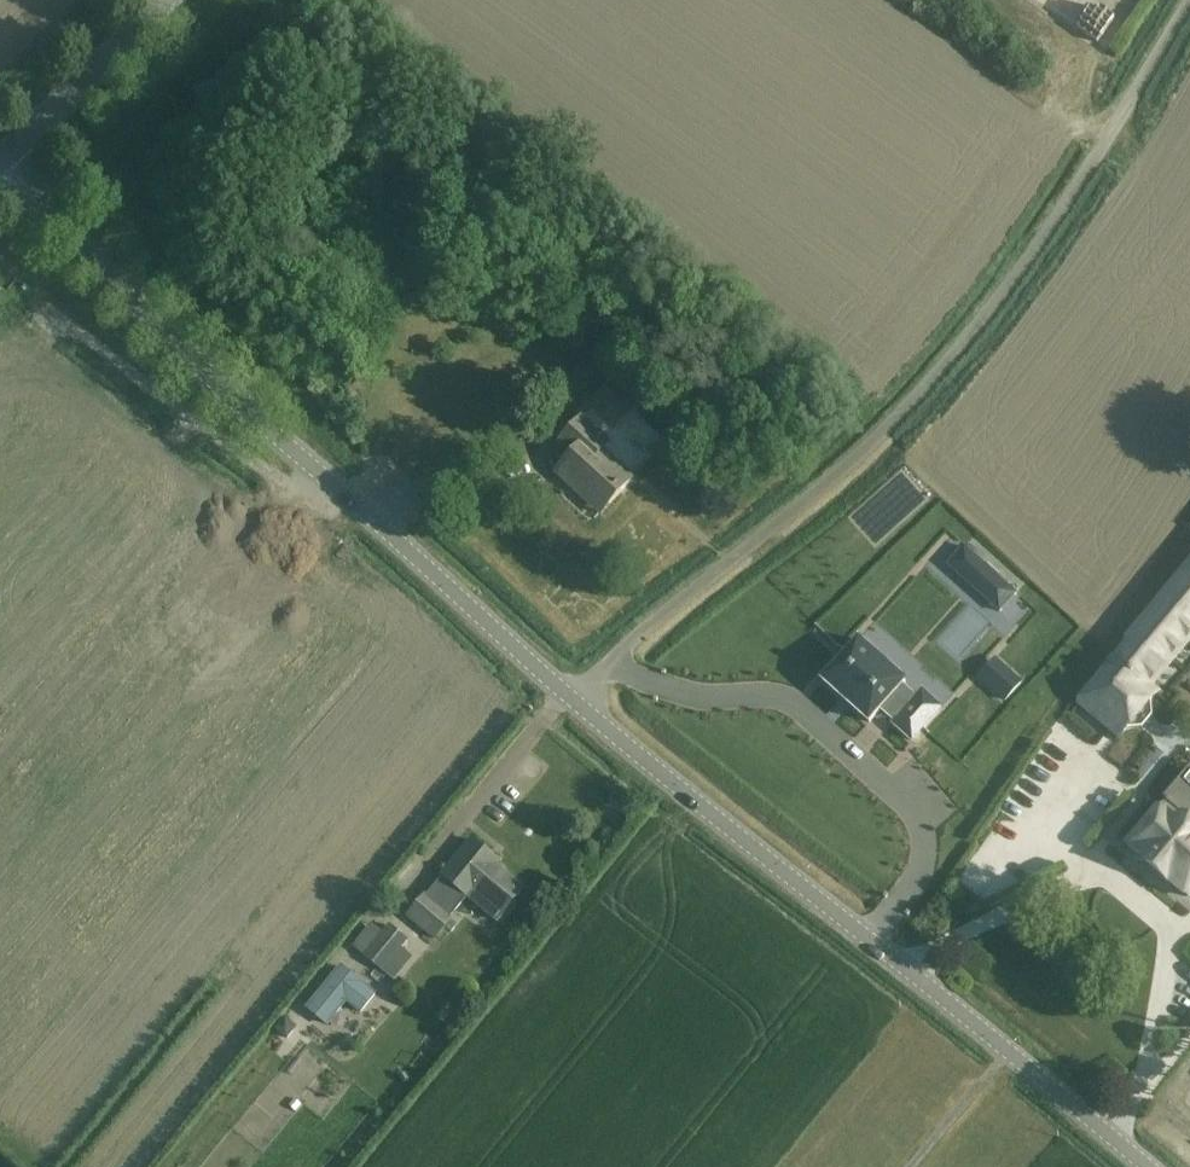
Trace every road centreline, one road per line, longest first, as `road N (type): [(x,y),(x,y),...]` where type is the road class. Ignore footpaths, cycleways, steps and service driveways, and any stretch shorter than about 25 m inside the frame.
road 1 (unclassified): [(577,702),(637,638),(901,410),(998,297),(1189,6)]
road 2 (tertiary): [(2,163),(134,303),(577,702)]
road 3 (tertiary): [(577,702),(1148,1166)]
road 4 (track): [(335,487),(286,483),(53,311),(41,332)]
road 5 (tertiary): [(2,163),(174,0)]

